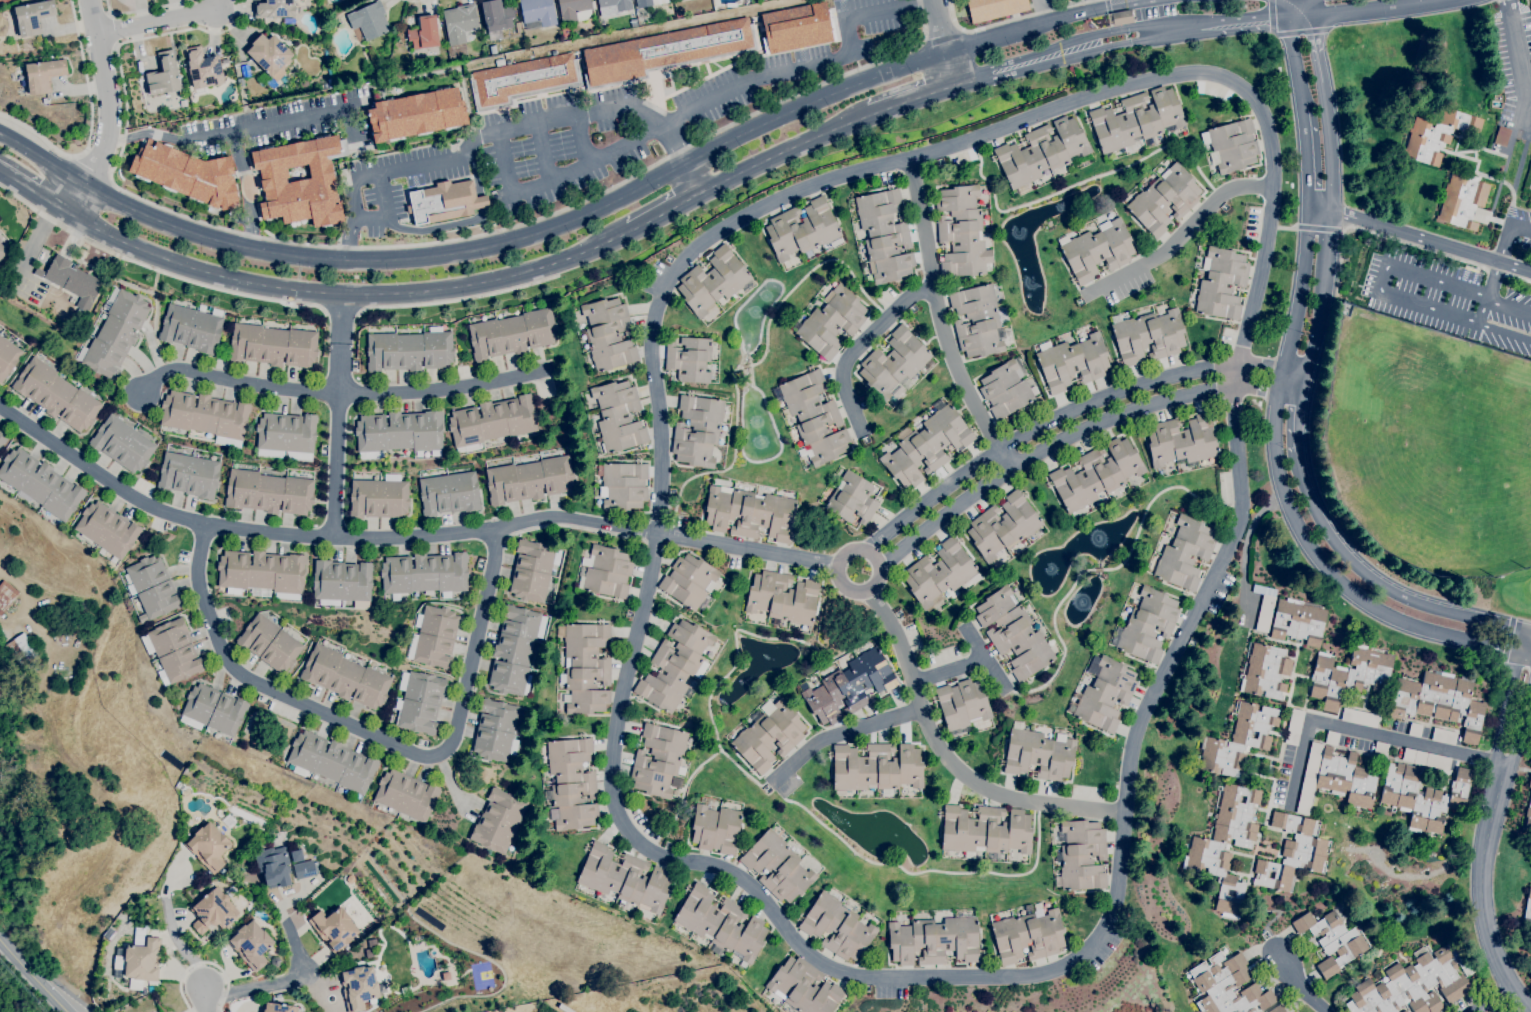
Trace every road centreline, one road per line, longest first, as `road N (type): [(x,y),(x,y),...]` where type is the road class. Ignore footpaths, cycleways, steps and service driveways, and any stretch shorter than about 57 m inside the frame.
road 1 (residential): [(1125,810),(1109,921),(1086,953),(1030,976),(877,978),(837,970),(804,950),(747,883),(635,842),(611,794),(612,757),(658,535),(651,346),(658,305),(672,271),(707,237),(817,182),(1163,76),(1204,71),(1237,84),(1255,102),(1272,152),(1264,256),(1233,384)]
road 2 (tertiary): [(897,70),(758,126),(589,216),(489,248),(421,258),(347,261),(216,241),(150,219),(0,133)]
road 3 (residential): [(0,407),(156,509),(204,523),(333,538),(423,537),(537,517),(658,535)]
road 4 (residential): [(204,523),(197,578),(225,658),(241,676),(421,757),(449,748),(457,733),(495,529)]
road 5 (tertiary): [(1306,209),(1302,279),(1271,452),(1281,497),(1310,555),(1389,617),(1530,656)]
road 6 (tertiary): [(71,213),(207,274),(341,295),(495,278),(557,263),(630,231)]
road 7 (residential): [(1308,370),(1240,363),(1158,379),(1078,407),(864,549)]
road 8 (residential): [(879,566),(939,517),(1078,429),(1233,384),(1302,392)]
road 9 (residential): [(1125,810),(1128,752),(1140,715),(1237,531),(1233,384)]
road 10 (residential): [(141,395),(176,371),(339,397),(461,389),(553,369)]
road 11 (residential): [(1125,810),(1008,799),(957,770),(934,741),(900,643),(866,589)]
road 12 (residential): [(1525,631),(1480,886),(1487,939),(1513,988)]
road 13 (residential): [(1010,469),(963,381),(933,289),(909,159)]
road 14 (tertiary): [(1127,27),(1449,0)]
road 15 (tertiary): [(1525,631),(1398,596),(1357,570),(1326,538),(1298,451)]
road 16 (tertiary): [(1302,392),(1324,278),(1325,94)]
road 17 (residential): [(1291,802),(1315,721),(1506,761)]
road 18 (residential): [(1306,209),(1530,274)]
road 19 (residential): [(1274,187),(1232,188),(1164,254),(1086,296)]
road 20 (residential): [(91,0),(109,143),(71,213)]
road 21 (residential): [(340,342),(333,538)]
road 22 (tertiary): [(699,194),(870,114)]
road 23 (residential): [(933,289),(909,298),(848,356),(842,374),(862,429)]
road 24 (tertiary): [(950,86),(988,67),(1127,27)]
road 25 (tertiary): [(1124,7),(946,54)]
road 26 (residential): [(837,566),(658,535)]
road 27 (residential): [(920,709),(825,741),(773,784)]
road 28 (residential): [(204,993),(294,978),(300,958),(290,928)]
road 29 (residential): [(204,993),(169,912),(167,896),(181,871)]
road 30 (residential): [(866,589),(879,566),(854,549),(842,555),(838,578),(866,589)]

